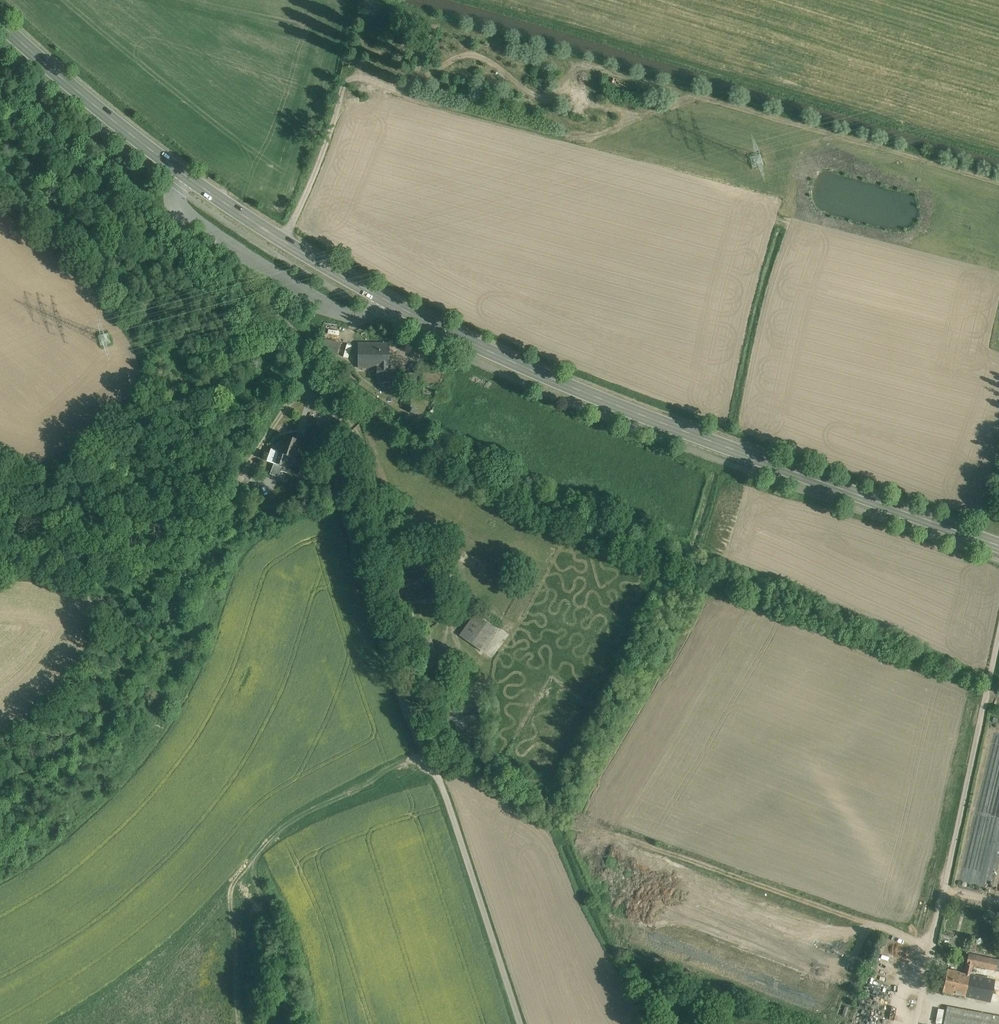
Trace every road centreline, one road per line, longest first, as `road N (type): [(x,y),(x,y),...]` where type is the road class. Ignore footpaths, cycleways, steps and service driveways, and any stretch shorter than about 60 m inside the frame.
road 1 (primary): [(0,22),(172,165),(382,295),(606,401),(998,545)]
road 2 (track): [(282,239),(330,116),(357,89),(579,139),(701,96),(998,184)]
road 3 (track): [(520,1023),(442,784),(397,685),(307,376)]
road 4 (unclassified): [(915,1023),(998,630)]
road 5 (track): [(428,753),(312,805),(260,847),(255,863),(286,984),(282,1023)]
road 6 (track): [(307,376),(303,345),(167,210),(171,194)]

